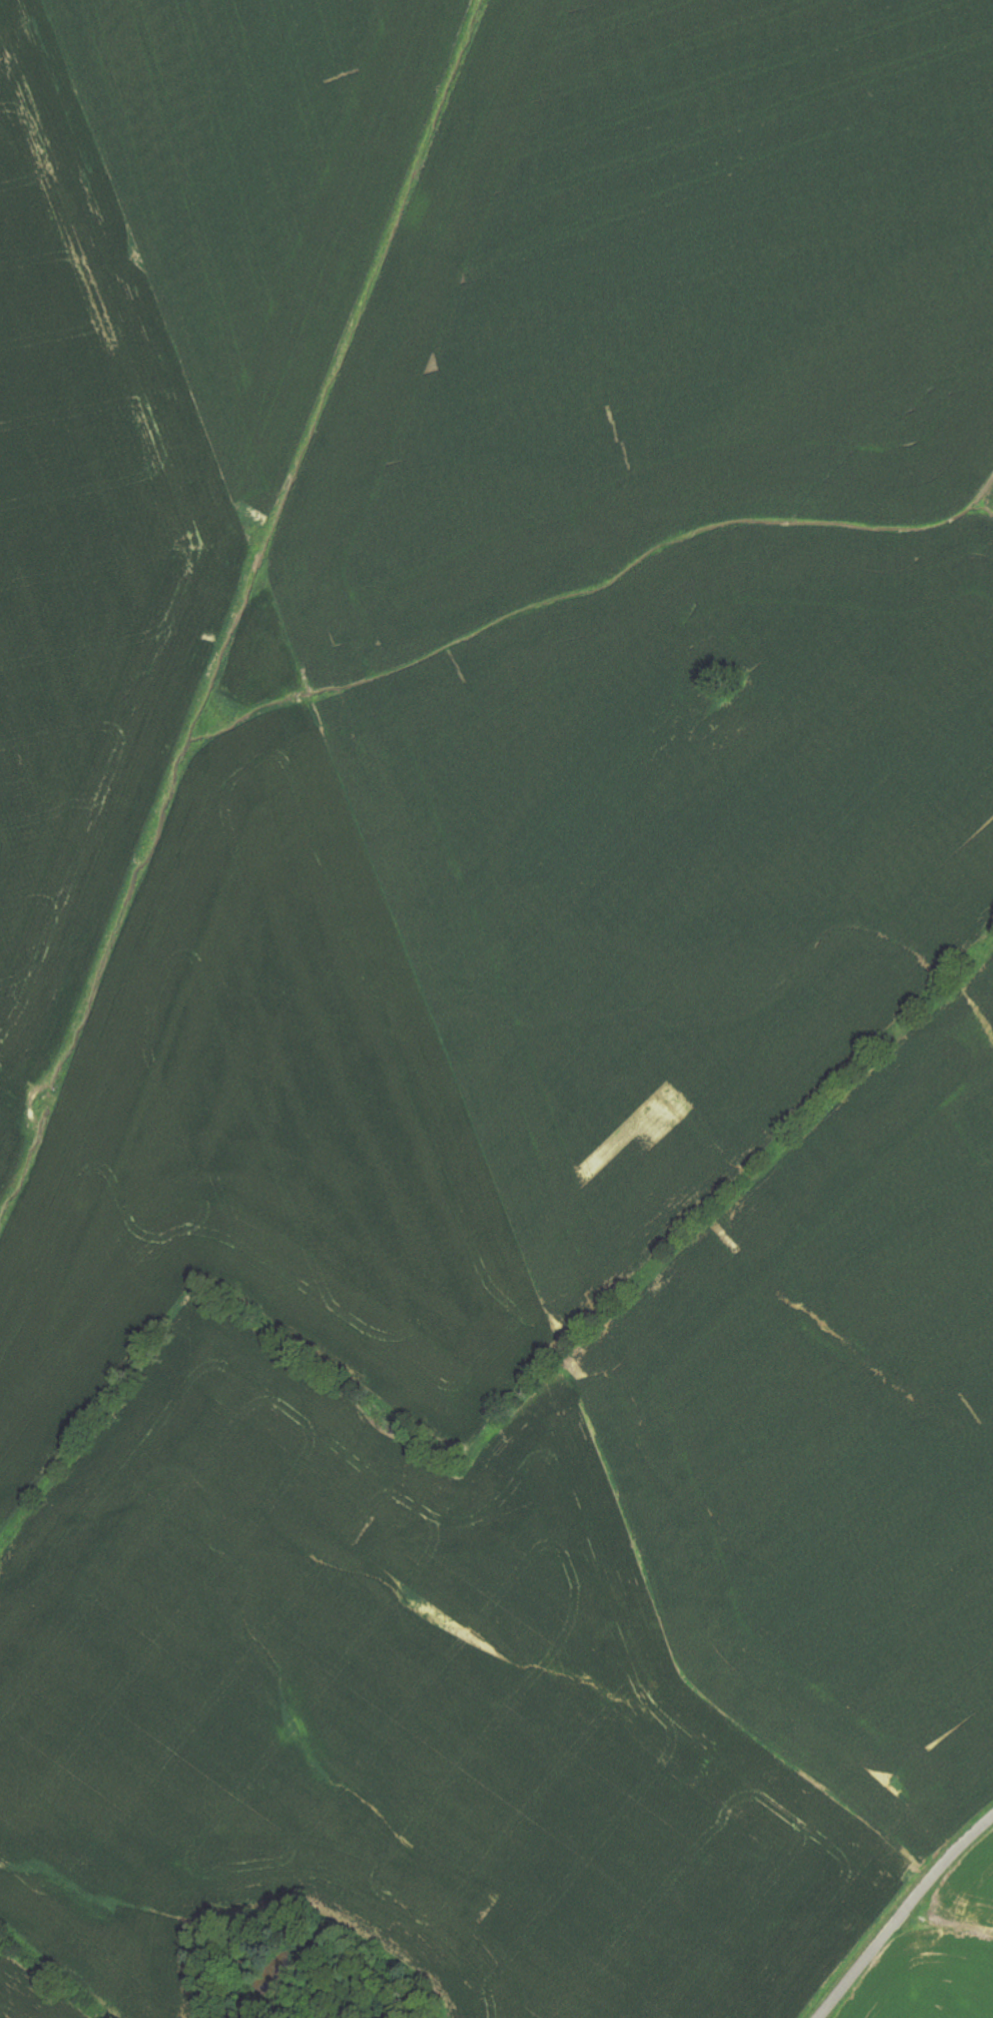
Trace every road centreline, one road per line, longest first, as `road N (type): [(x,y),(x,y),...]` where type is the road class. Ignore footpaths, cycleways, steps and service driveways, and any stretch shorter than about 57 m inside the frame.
road 1 (residential): [(820,2017),(992,1821)]

